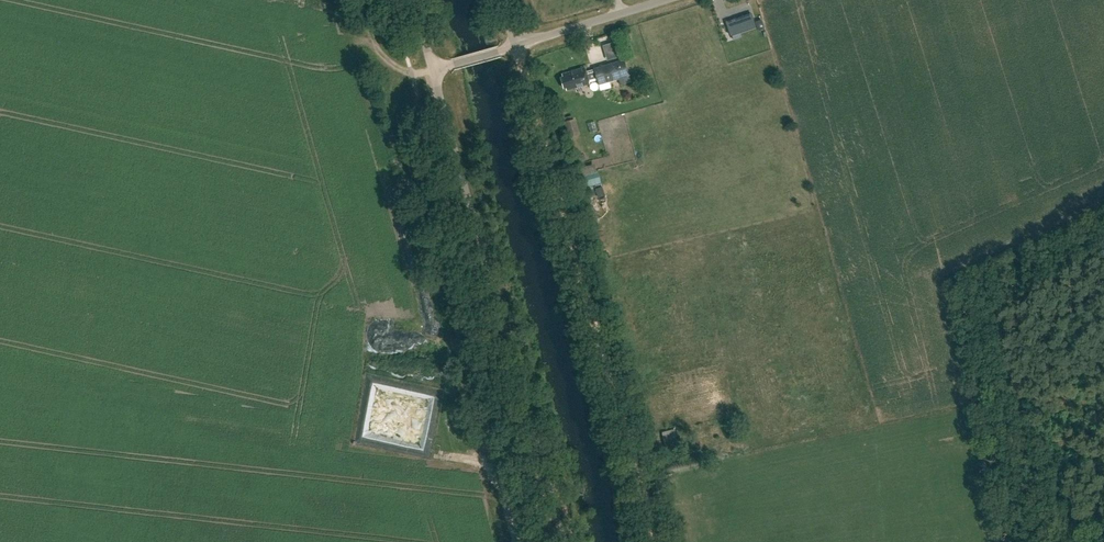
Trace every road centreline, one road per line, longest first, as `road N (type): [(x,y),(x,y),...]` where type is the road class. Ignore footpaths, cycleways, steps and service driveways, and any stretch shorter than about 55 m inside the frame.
road 1 (track): [(654,541),(515,46)]
road 2 (unclassified): [(433,70),(564,541)]
road 3 (track): [(412,76),(398,92),(397,121),(517,541)]
road 4 (unclassified): [(515,46),(664,0)]

